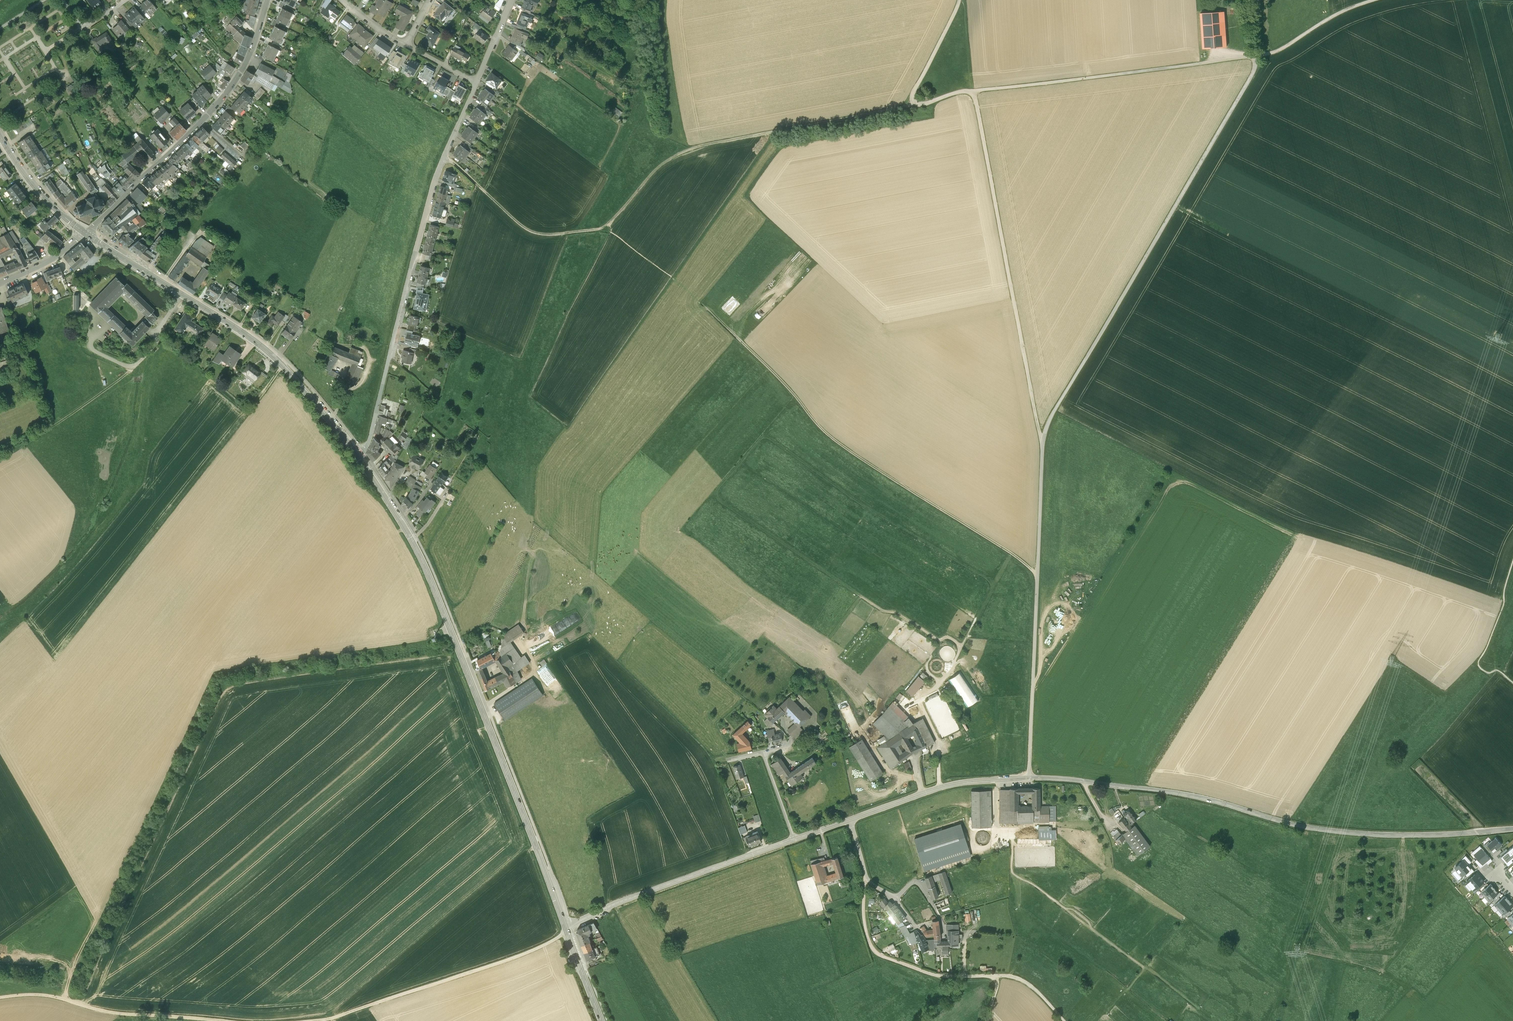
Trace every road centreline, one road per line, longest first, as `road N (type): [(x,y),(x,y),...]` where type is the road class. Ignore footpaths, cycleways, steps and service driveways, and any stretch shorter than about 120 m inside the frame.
road 1 (tertiary): [(567,927),(944,787),(1086,781)]
road 2 (secondary): [(357,454),(424,564),(567,927)]
road 3 (track): [(1038,578),(834,440),(701,303)]
road 4 (tertiary): [(1086,781),(1210,799),(1297,826),(1409,835),(1512,829)]
road 5 (residential): [(357,454),(369,442),(414,256),(476,81)]
road 6 (track): [(1044,441),(973,90)]
road 7 (secondary): [(86,234),(256,341),(357,454)]
road 8 (track): [(1256,55),(962,91),(913,105)]
road 9 (track): [(913,105),(691,147),(662,162),(604,226)]
road 10 (residential): [(269,0),(226,96),(86,234)]
road 11 (track): [(305,1020),(496,963),(567,927)]
road 12 (track): [(0,996),(47,995),(105,1010),(230,1020)]
road 13 (track): [(866,878),(865,925),(877,953),(932,974),(997,976)]
road 14 (track): [(604,226),(550,234),(526,229),(446,154)]
road 15 (track): [(1512,681),(1478,662),(1512,562)]
road 16 (secondary): [(0,136),(51,204),(86,234)]
road 17 (track): [(1375,0),(1256,55)]

